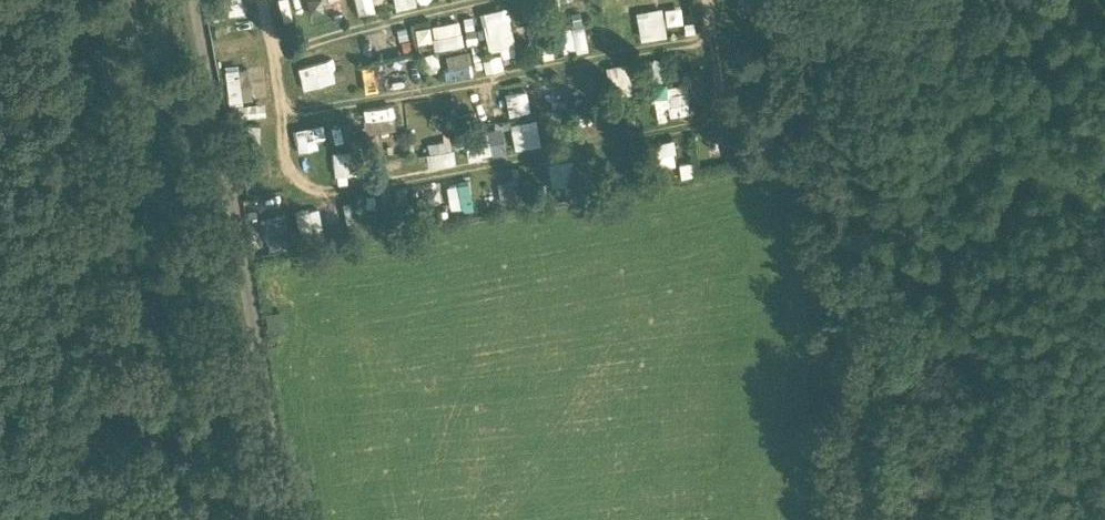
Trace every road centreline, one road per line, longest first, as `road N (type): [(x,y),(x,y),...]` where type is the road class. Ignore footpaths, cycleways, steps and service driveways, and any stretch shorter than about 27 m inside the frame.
road 1 (track): [(762,0),(821,257),(815,519)]

